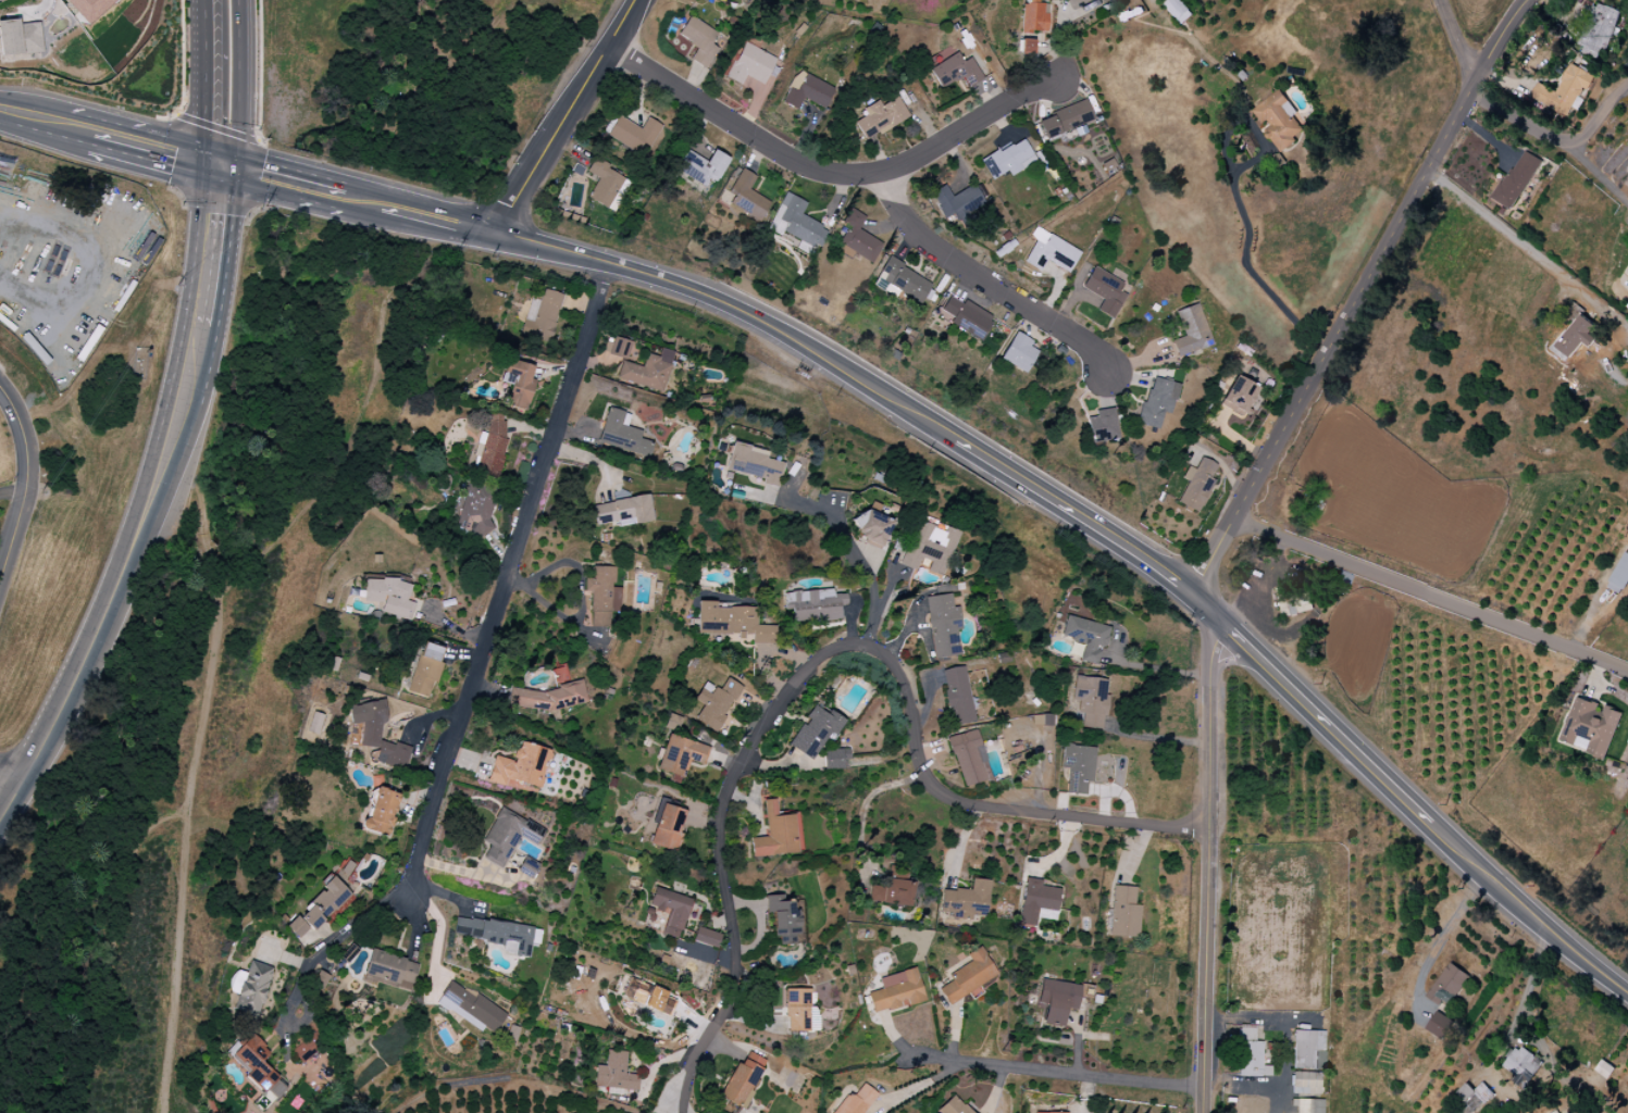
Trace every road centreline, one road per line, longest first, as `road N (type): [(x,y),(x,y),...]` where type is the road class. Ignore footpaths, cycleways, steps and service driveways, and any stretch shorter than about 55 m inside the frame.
road 1 (residential): [(672,1091),(719,1018),(731,980),(716,831),(721,792),(805,665),(833,649),(869,649),(892,664),(904,685),(922,775),(962,803),(1207,833)]
road 2 (residential): [(600,264),(595,307),(408,900),(384,904),(331,939),(302,977),(295,1017)]
road 3 (residential): [(1529,0),(1466,97),(1189,597)]
road 4 (secondary): [(0,819),(115,586),(163,463),(200,324)]
road 5 (residential): [(604,47),(793,161),(838,174),(886,170),(1053,82)]
road 6 (primary): [(498,238),(646,275),(741,312),(955,440)]
road 7 (residential): [(1225,630),(1209,671),(1200,1112)]
road 8 (residential): [(1231,521),(1627,672)]
road 9 (residential): [(886,170),(904,218),(967,270),(1069,333),(1104,374)]
road 10 (residential): [(1201,1089),(900,1054)]
road 11 (primary): [(1225,630),(1429,826)]
road 12 (primary): [(955,440),(1189,597)]
road 13 (tertiary): [(632,0),(498,238)]
road 14 (primary): [(1429,826),(1627,991)]
road 15 (residential): [(1470,89),(1567,146),(1627,204)]
road 16 (secondary): [(219,166),(240,132),(240,0)]
road 17 (secondary): [(200,324),(219,166)]
road 18 (primary): [(219,166),(344,199)]
road 19 (primary): [(94,137),(219,166)]
road 20 (primary): [(382,209),(498,238)]

